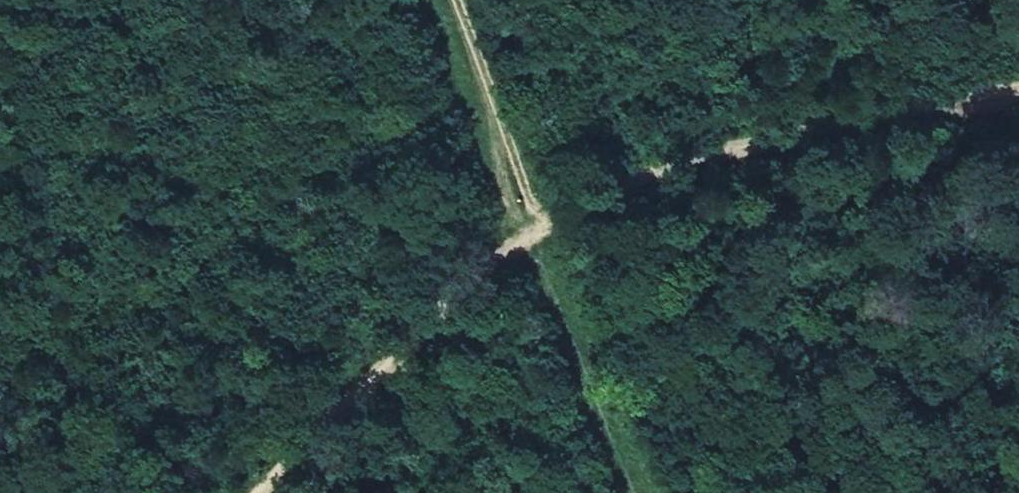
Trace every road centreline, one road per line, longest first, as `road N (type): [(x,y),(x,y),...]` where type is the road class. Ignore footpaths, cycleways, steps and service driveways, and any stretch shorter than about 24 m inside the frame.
road 1 (track): [(1018,79),(708,150),(527,226)]
road 2 (track): [(261,492),(377,362),(527,226)]
road 3 (track): [(527,226),(635,492)]
road 4 (track): [(447,0),(527,226)]

